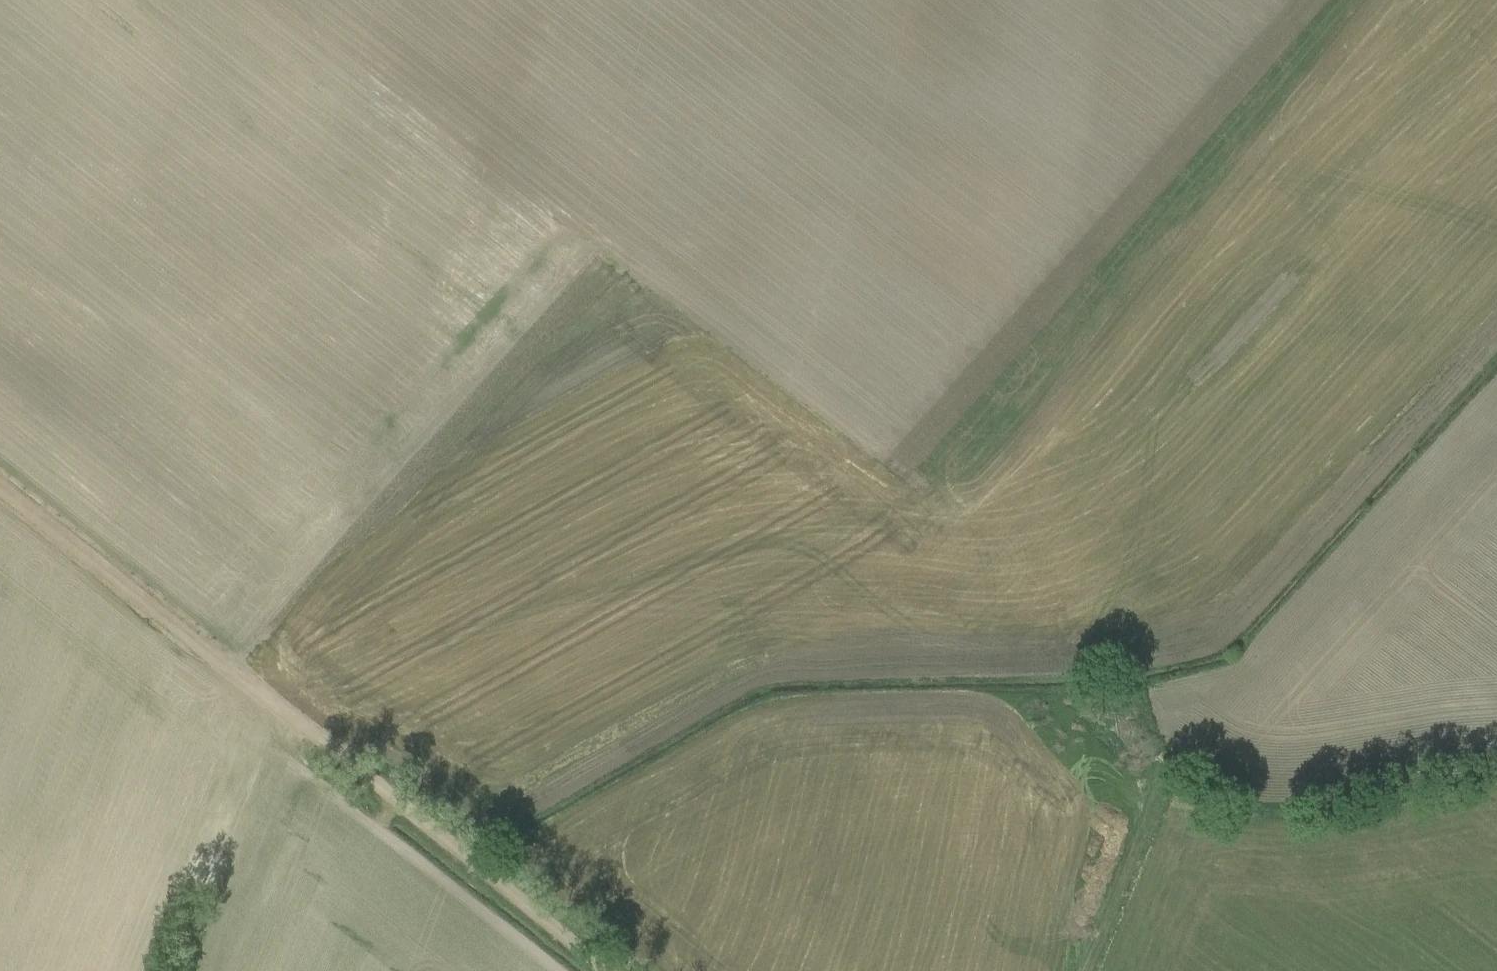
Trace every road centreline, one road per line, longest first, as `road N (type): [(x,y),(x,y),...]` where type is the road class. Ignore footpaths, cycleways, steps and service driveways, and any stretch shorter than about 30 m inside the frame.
road 1 (track): [(611,970),(0,486)]

